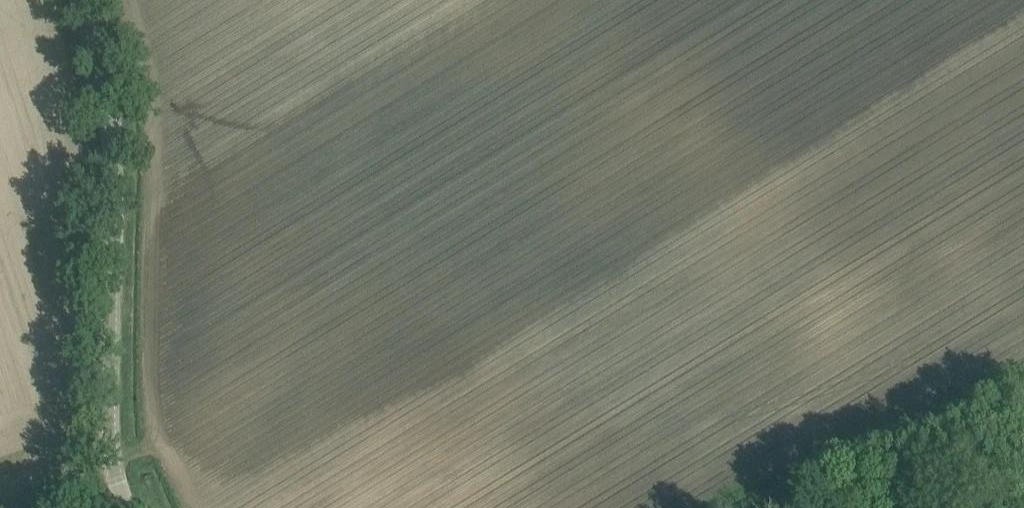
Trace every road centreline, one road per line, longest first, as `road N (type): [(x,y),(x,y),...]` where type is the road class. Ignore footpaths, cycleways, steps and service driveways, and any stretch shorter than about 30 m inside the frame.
road 1 (unclassified): [(128,507),(115,475),(109,419),(114,162),(107,90),(80,0)]
road 2 (track): [(1023,365),(899,435),(715,507)]

